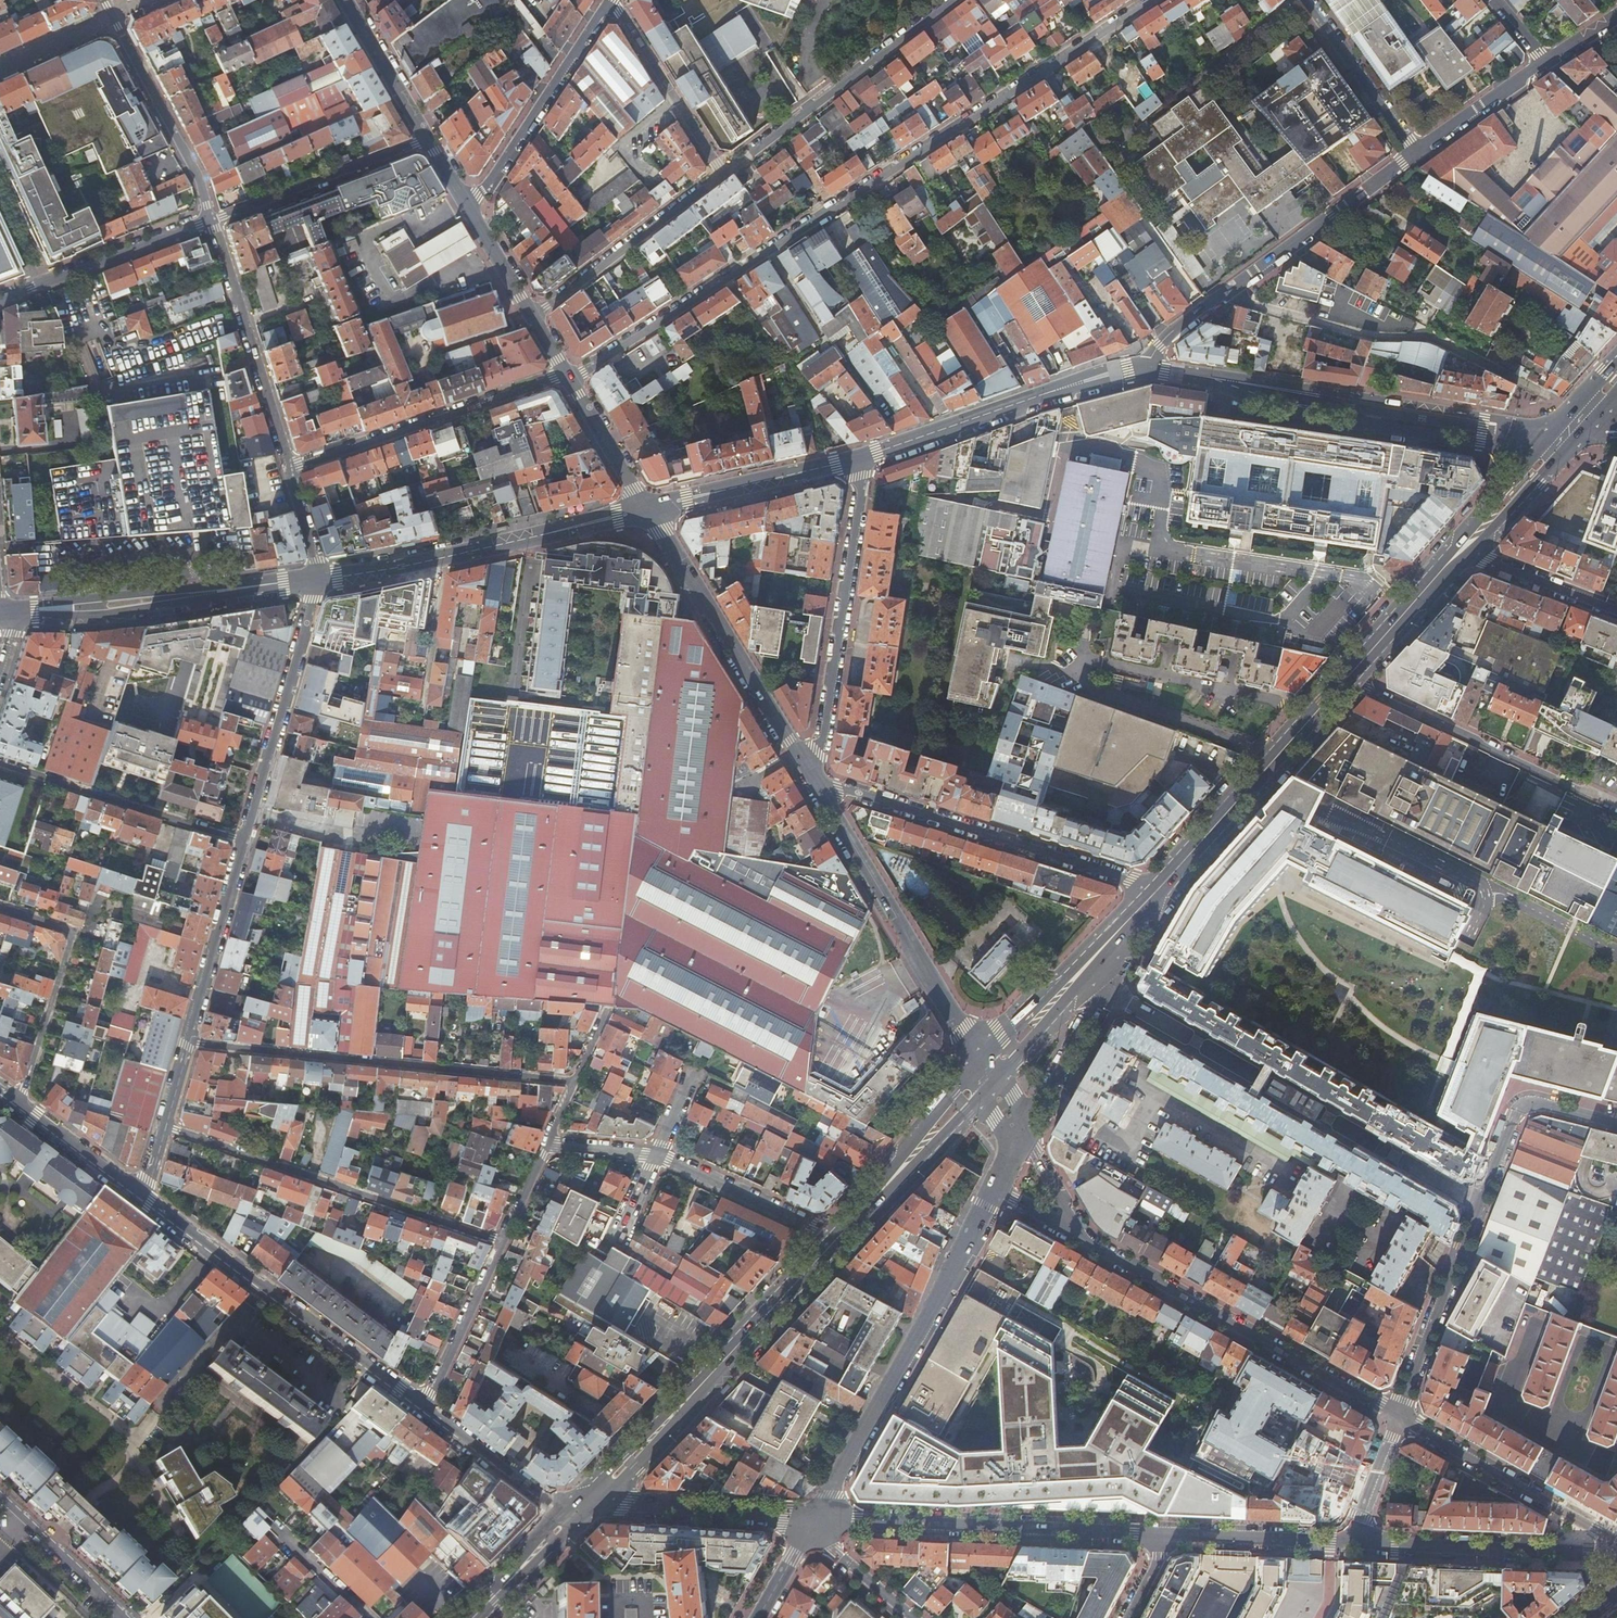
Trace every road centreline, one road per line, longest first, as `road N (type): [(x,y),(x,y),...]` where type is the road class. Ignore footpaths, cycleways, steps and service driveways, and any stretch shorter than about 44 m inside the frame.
road 1 (residential): [(569,380),(1150,0)]
road 2 (residential): [(1396,1417),(1516,1108),(1537,1101),(1616,1121)]
road 3 (residential): [(1220,297),(1374,336),(1431,337),(1541,391),(1568,431)]
road 4 (residential): [(191,1041),(574,1082)]
road 5 (tertiary): [(996,1190),(819,1516)]
road 6 (residential): [(815,779),(1160,887)]
road 7 (residential): [(502,1242),(167,1125)]
road 8 (secondary): [(1171,1533),(819,1516)]
road 9 (tertiary): [(426,1406),(143,1196)]
road 10 (residential): [(1396,1417),(1092,1245)]
road 11 (secondary): [(990,1073),(815,779)]
road 12 (secondary): [(1209,378),(1273,405),(1398,430),(1493,445),(1520,426)]
road 13 (residential): [(857,460),(862,477),(815,779)]
road 14 (secondary): [(815,779),(647,510)]
road 15 (secondary): [(1520,426),(1209,378)]
road 16 (secondary): [(857,460),(1065,386),(1145,368)]
road 17 (residential): [(1345,681),(1616,807)]
road 18 (residential): [(565,372),(290,467)]
road 19 (residential): [(950,0),(721,172)]
road 20 (primary): [(1345,681),(1160,887)]
road 21 (residential): [(317,579),(246,840)]
road 22 (primary): [(840,1237),(657,1433)]
road 23 (residential): [(212,220),(290,467)]
road 24 (residential): [(246,840),(0,763)]
road 25 (residential): [(21,1104),(73,939),(69,929),(0,907)]
road 26 (residential): [(612,1),(471,208)]
road 27 (residential): [(104,0),(212,220)]
road 28 (residential): [(1220,297),(1417,154)]
road 29 (residential): [(721,172),(533,315)]
road 30 (tertiary): [(1024,1138),(1100,997),(1122,928)]
road 31 (residential): [(430,139),(212,220)]
road 32 (secondary): [(819,1516),(588,1502)]
road 33 (residential): [(1577,1451),(1609,1360),(1599,1345),(1576,1349),(1545,1435)]
road 34 (residential): [(212,220),(0,300)]
road 35 (primary): [(990,1073),(840,1237)]
road 36 (secondary): [(647,510),(857,460)]
road 37 (residential): [(246,840),(191,1041)]
road 38 (secondary): [(447,557),(647,510)]
road 39 (secondary): [(15,612),(111,614),(214,591)]
road 40 (secondary): [(214,591),(15,612)]
road 41 (residential): [(840,1237),(658,1155)]
road 42 (primary): [(1122,928),(990,1073)]
road 43 (tertiary): [(588,1502),(550,1501),(426,1406)]
road 44 (residential): [(1417,154),(1308,0)]
road 45 (secondary): [(1538,1551),(1350,1542)]
road 46 (residential): [(502,1242),(426,1406)]
road 47 (primary): [(1461,550),(1345,681)]
road 48 (residential): [(0,1497),(126,1617)]
road 49 (residential): [(419,727),(447,557)]
road 50 (residential): [(1616,610),(1461,550)]
road 51 (secondary): [(1333,1541),(1171,1533)]
road 52 (secondary): [(430,139),(348,0)]
road 53 (primary): [(1568,431),(1461,550)]
road 54 (residential): [(1534,1496),(1396,1417)]
road 55 (residential): [(1417,154),(1547,63)]
road 56 (tertiary): [(143,1196),(21,1104)]
road 57 (secondary): [(647,510),(569,380)]
road 58 (residential): [(1545,1435),(1503,1413),(1538,1322)]
road 59 (residential): [(914,1617),(839,1553),(819,1516)]
road 60 (residential): [(1350,1542),(1396,1417)]
road 61 (secondary): [(317,579),(447,557)]
road 62 (residential): [(368,1617),(272,1528)]
road 63 (residential): [(1092,1245),(1024,1138)]
road 64 (residential): [(612,1),(682,104)]
road 65 (secondary): [(533,315),(471,208)]

